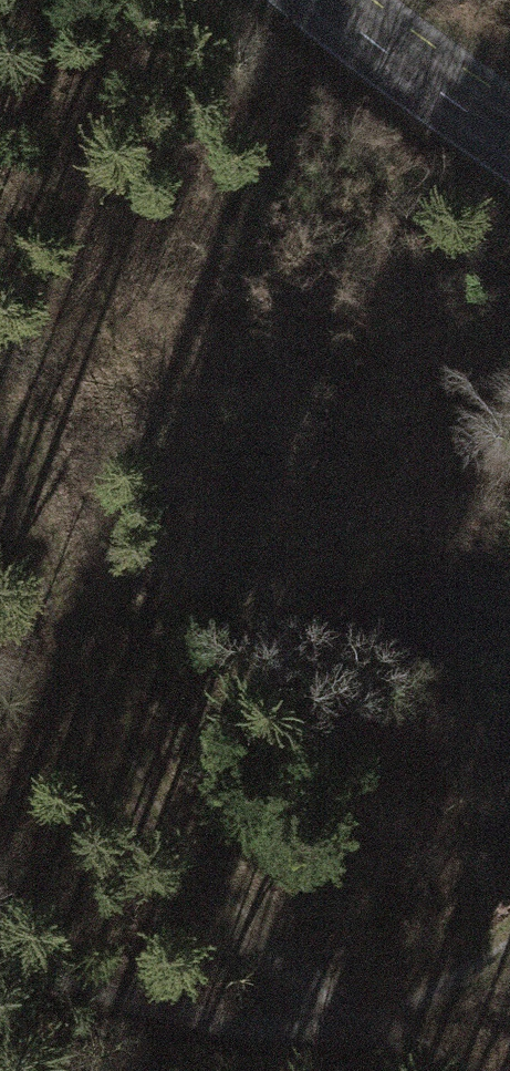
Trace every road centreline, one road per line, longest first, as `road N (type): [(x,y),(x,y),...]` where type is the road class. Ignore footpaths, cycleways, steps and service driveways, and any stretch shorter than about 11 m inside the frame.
road 1 (track): [(468,1070),(244,933),(152,827),(95,708),(0,452)]
road 2 (track): [(509,945),(402,1034),(240,1035),(92,994),(0,956)]
road 3 (secondary): [(509,139),(325,0)]

